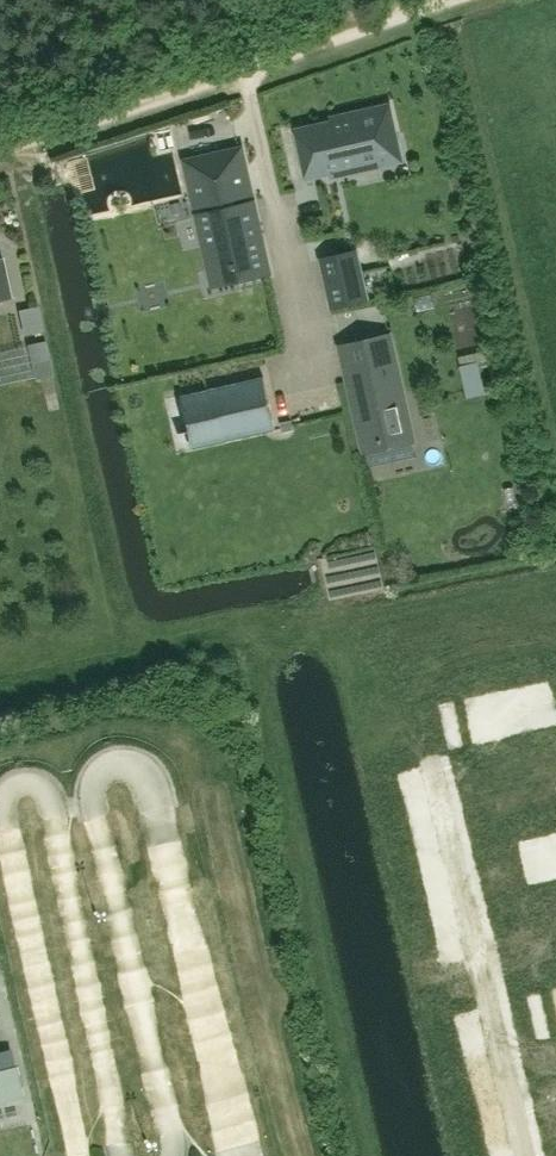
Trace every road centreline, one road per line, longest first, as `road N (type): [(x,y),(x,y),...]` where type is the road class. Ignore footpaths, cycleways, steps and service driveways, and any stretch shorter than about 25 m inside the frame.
road 1 (track): [(0,150),(445,0)]
road 2 (residential): [(245,68),(309,359)]

